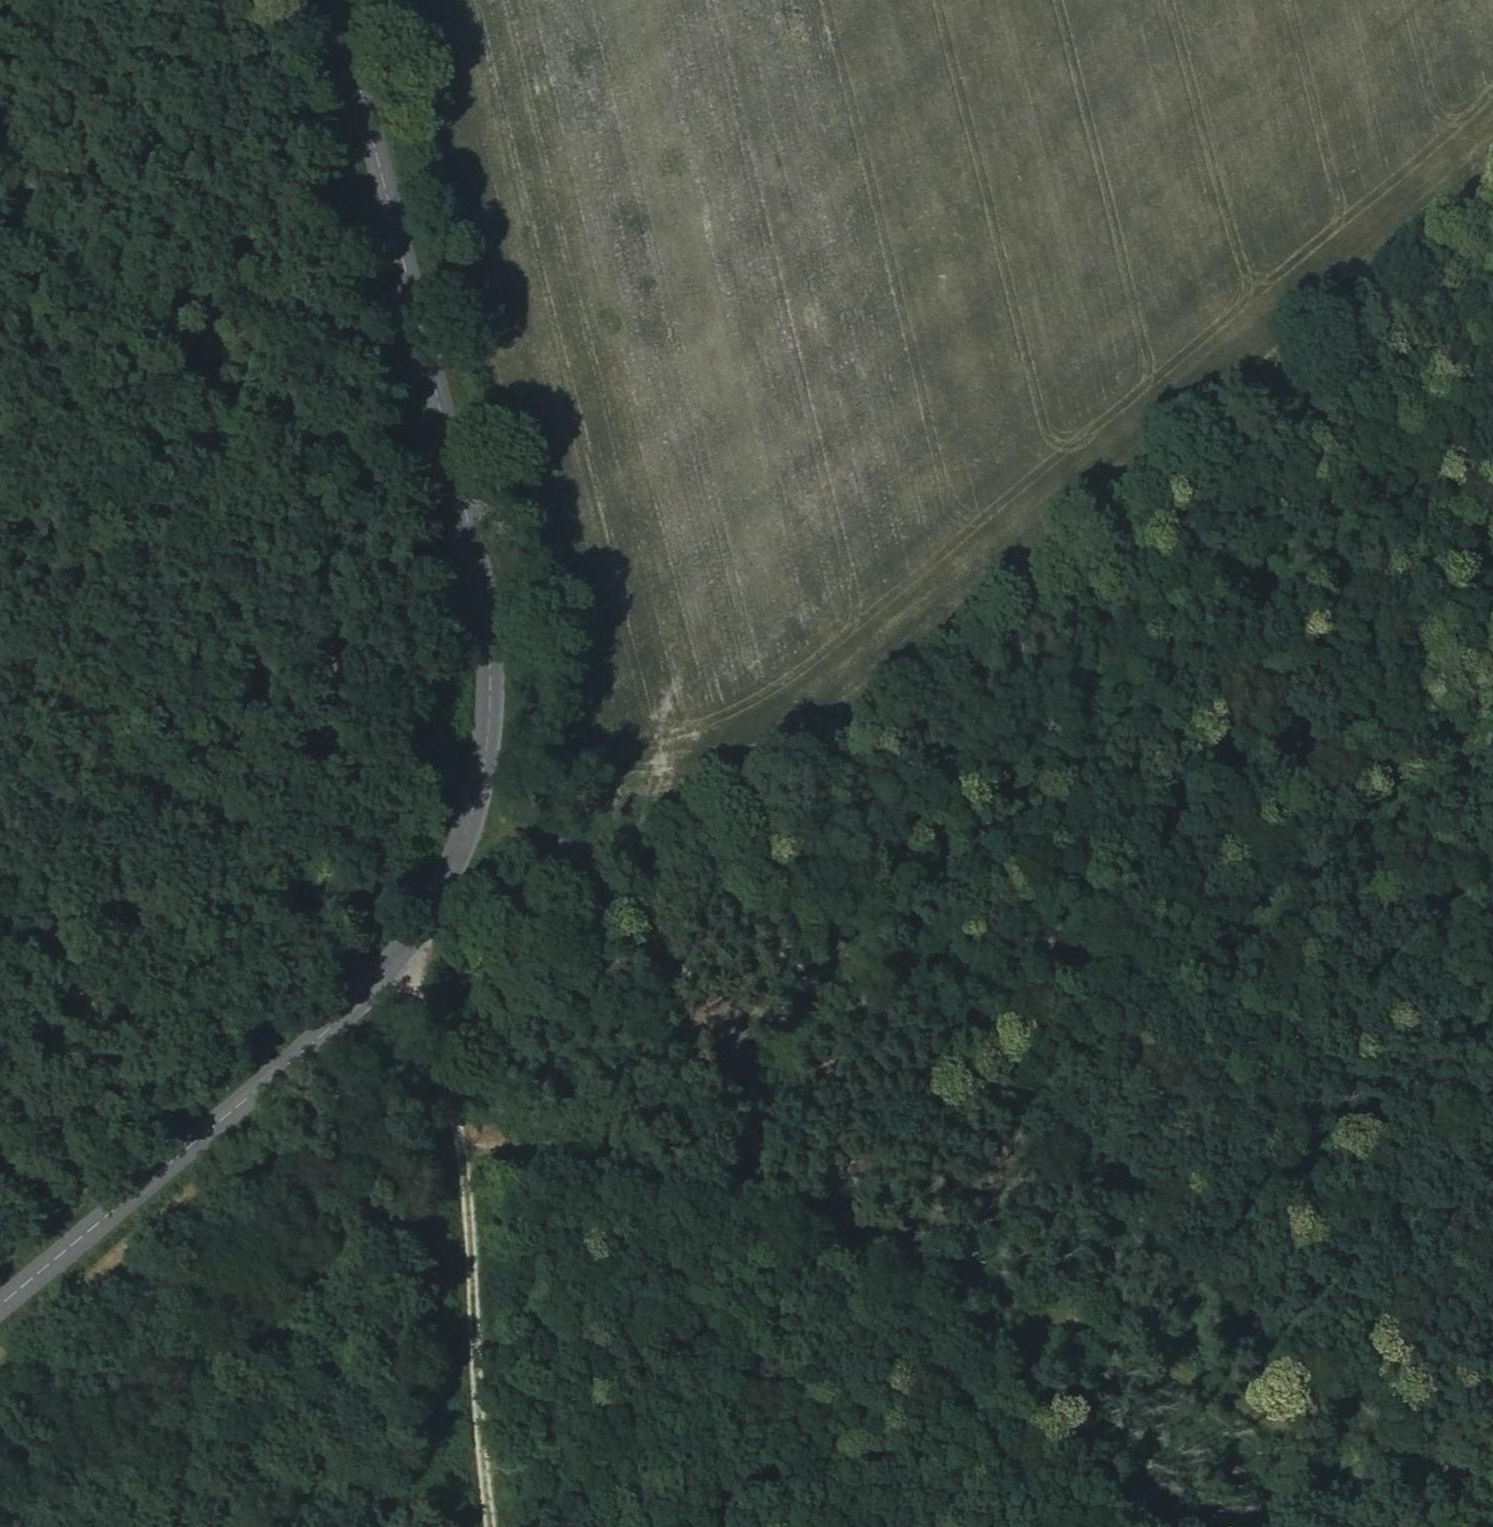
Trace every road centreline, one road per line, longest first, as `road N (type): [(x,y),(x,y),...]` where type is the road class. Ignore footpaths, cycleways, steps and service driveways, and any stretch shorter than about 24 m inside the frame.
road 1 (tertiary): [(348,0),(525,703),(472,882),(266,1079),(0,1302)]
road 2 (track): [(489,1526),(474,1438),(451,1097),(399,951)]

